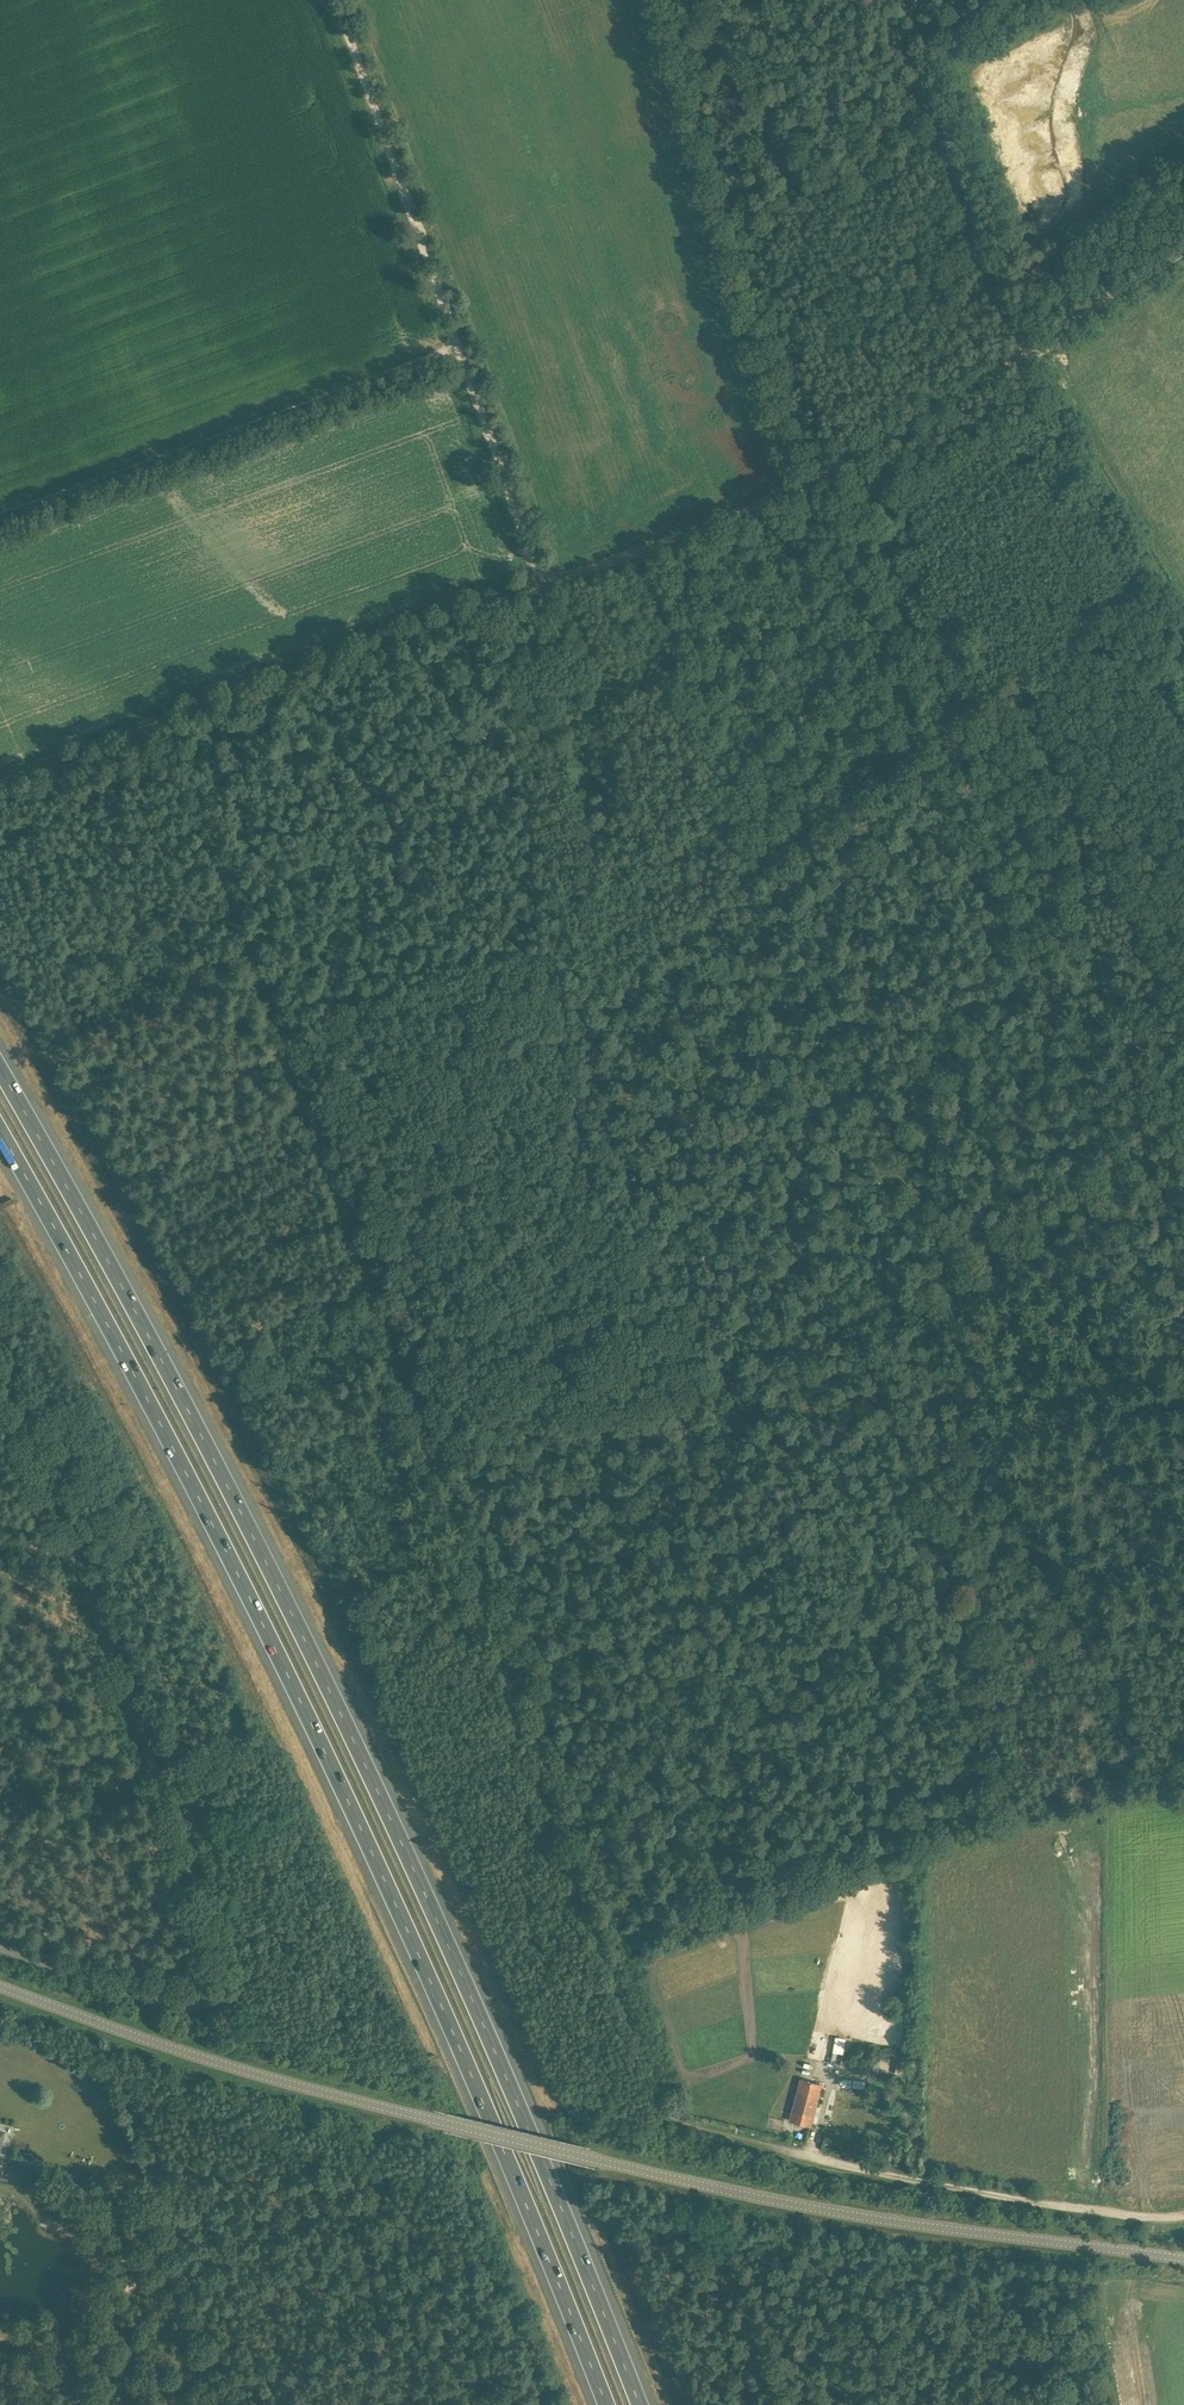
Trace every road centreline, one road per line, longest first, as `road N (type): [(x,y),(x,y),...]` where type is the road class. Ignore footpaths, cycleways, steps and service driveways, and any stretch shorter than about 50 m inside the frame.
road 1 (motorway): [(639,2404),(512,2093),(288,1602),(0,1072)]
road 2 (motorway): [(0,1132),(264,1626),(481,2097),(606,2404)]
road 3 (track): [(551,575),(156,719),(480,1602)]
road 4 (tertiary): [(1183,2259),(888,2220),(732,2191),(323,2092),(0,1981)]
road 5 (unclassified): [(0,1947),(181,2003),(204,2005),(228,1986),(225,1951),(0,1351)]
road 6 (track): [(331,0),(540,580),(571,569)]
road 7 (track): [(668,2114),(480,1602)]
road 8 (track): [(752,1424),(669,1265),(610,1078),(614,1013),(636,976),(680,945)]
road 9 (track): [(1183,2216),(1108,2212),(874,2172),(668,2114)]
road 10 (track): [(752,1424),(1183,1139)]
road 11 (track): [(661,0),(798,486)]
road 12 (track): [(798,486),(1183,248)]
road 13 (track): [(1002,662),(1039,716),(1183,1033)]
road 14 (track): [(480,1602),(752,1424)]
road 15 (track): [(784,0),(741,222),(730,240)]
road 16 (track): [(571,569),(798,486)]
road 17 (track): [(722,2250),(898,2259)]
road 18 (track): [(778,2404),(722,2250)]

